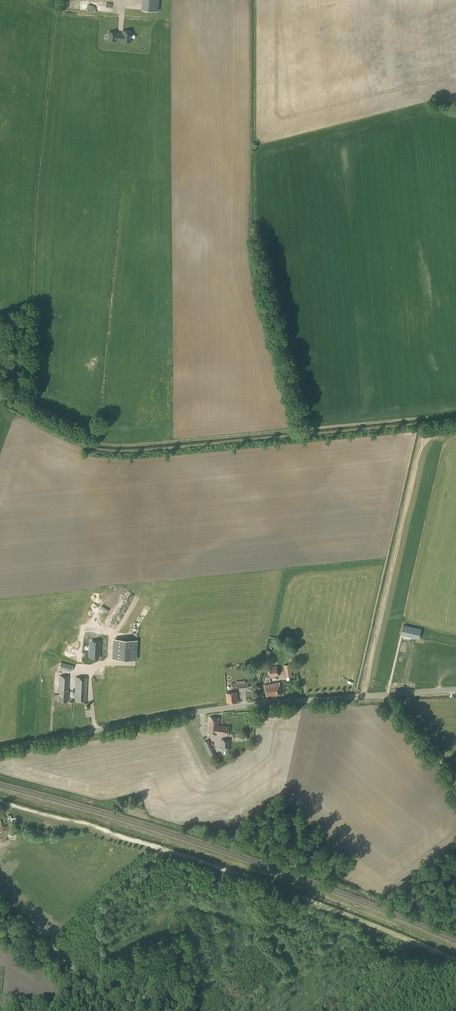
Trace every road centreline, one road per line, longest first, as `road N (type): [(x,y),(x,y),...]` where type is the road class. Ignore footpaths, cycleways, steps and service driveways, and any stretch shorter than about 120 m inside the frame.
road 1 (unclassified): [(455,690),(201,712),(0,749)]
road 2 (track): [(231,436),(316,428),(251,440)]
road 3 (track): [(316,428),(455,414)]

